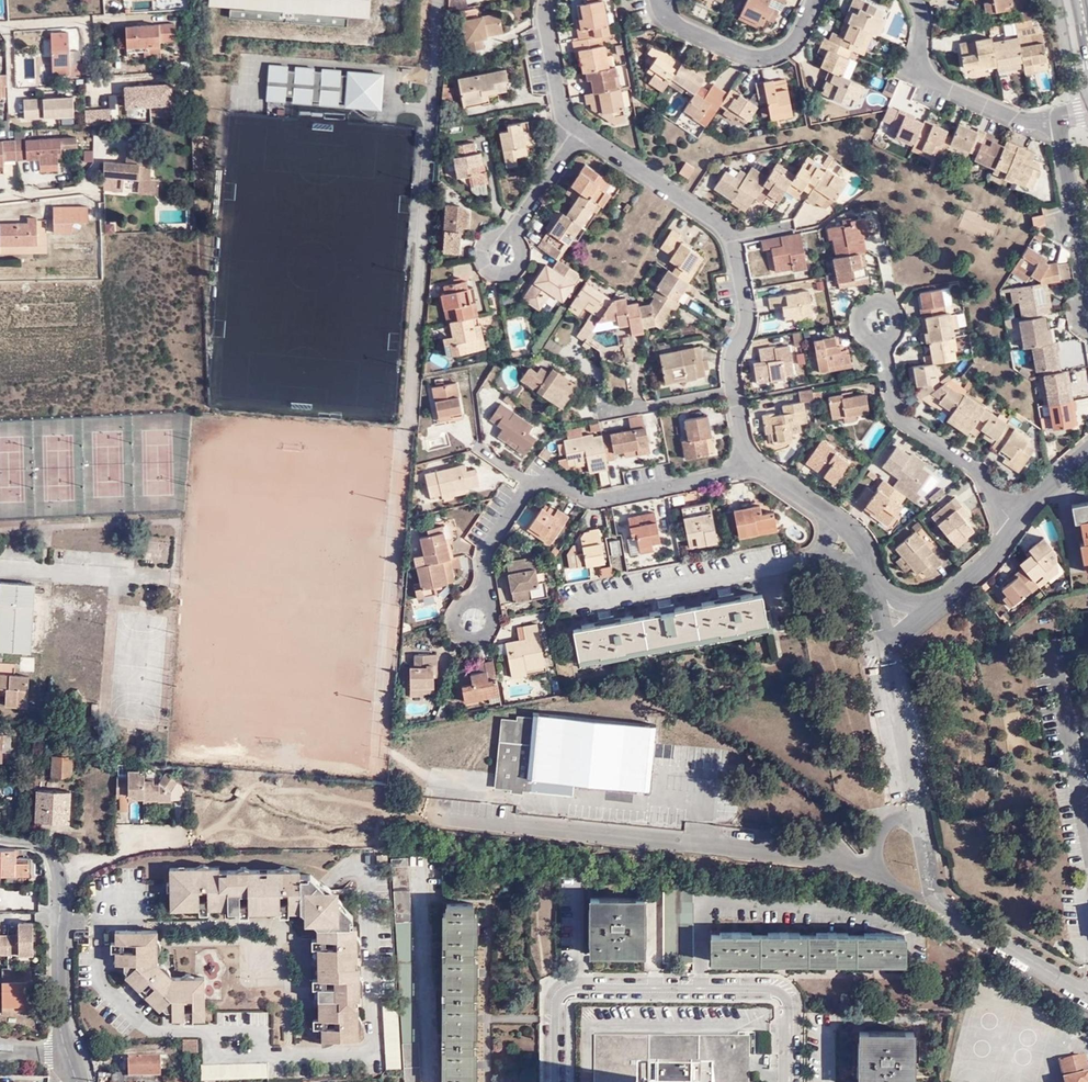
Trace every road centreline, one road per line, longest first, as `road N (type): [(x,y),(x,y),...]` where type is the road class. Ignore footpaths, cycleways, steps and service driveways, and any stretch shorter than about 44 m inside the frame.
road 1 (residential): [(580,131),(732,235),(750,313),(734,369),(750,463)]
road 2 (residential): [(782,1081),(777,993),(550,995),(550,1081)]
road 3 (residential): [(750,463),(590,500),(555,478),(533,483),(484,554),(474,618)]
road 4 (residential): [(0,839),(55,862),(65,1046),(81,1081)]
road 5 (residential): [(1018,523),(971,465),(897,406),(877,318)]
road 6 (residential): [(1057,116),(1019,118),(928,80),(912,55),(921,31),(916,0)]
road 7 (residential): [(818,0),(799,38),(781,53),(756,56),(711,43),(661,14),(655,0)]
road 8 (residential): [(750,463),(858,536),(879,576)]
road 9 (residential): [(1087,287),(1057,116)]
road 10 (residential): [(0,26),(173,16)]
road 11 (residential): [(1087,996),(942,911)]
road 12 (residential): [(918,812),(885,653)]
road 13 (residential): [(918,812),(884,825),(875,871),(942,911)]
road 14 (residential): [(580,131),(501,253)]
road 15 (residential): [(549,0),(563,107),(580,131)]

